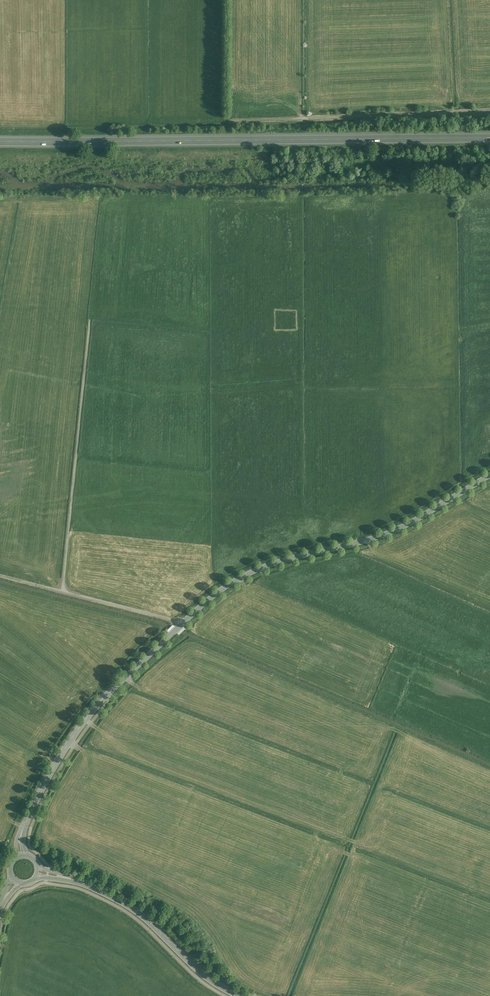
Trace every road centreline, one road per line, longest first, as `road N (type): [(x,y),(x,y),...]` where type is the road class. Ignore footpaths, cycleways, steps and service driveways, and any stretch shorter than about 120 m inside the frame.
road 1 (tertiary): [(489,476),(383,536),(276,563),(215,595),(83,723),(28,815),(21,855)]
road 2 (primary): [(489,137),(0,141)]
road 3 (track): [(90,319),(65,591)]
road 4 (secondary): [(38,872),(125,903),(214,982),(241,995)]
road 5 (track): [(65,591),(183,624)]

